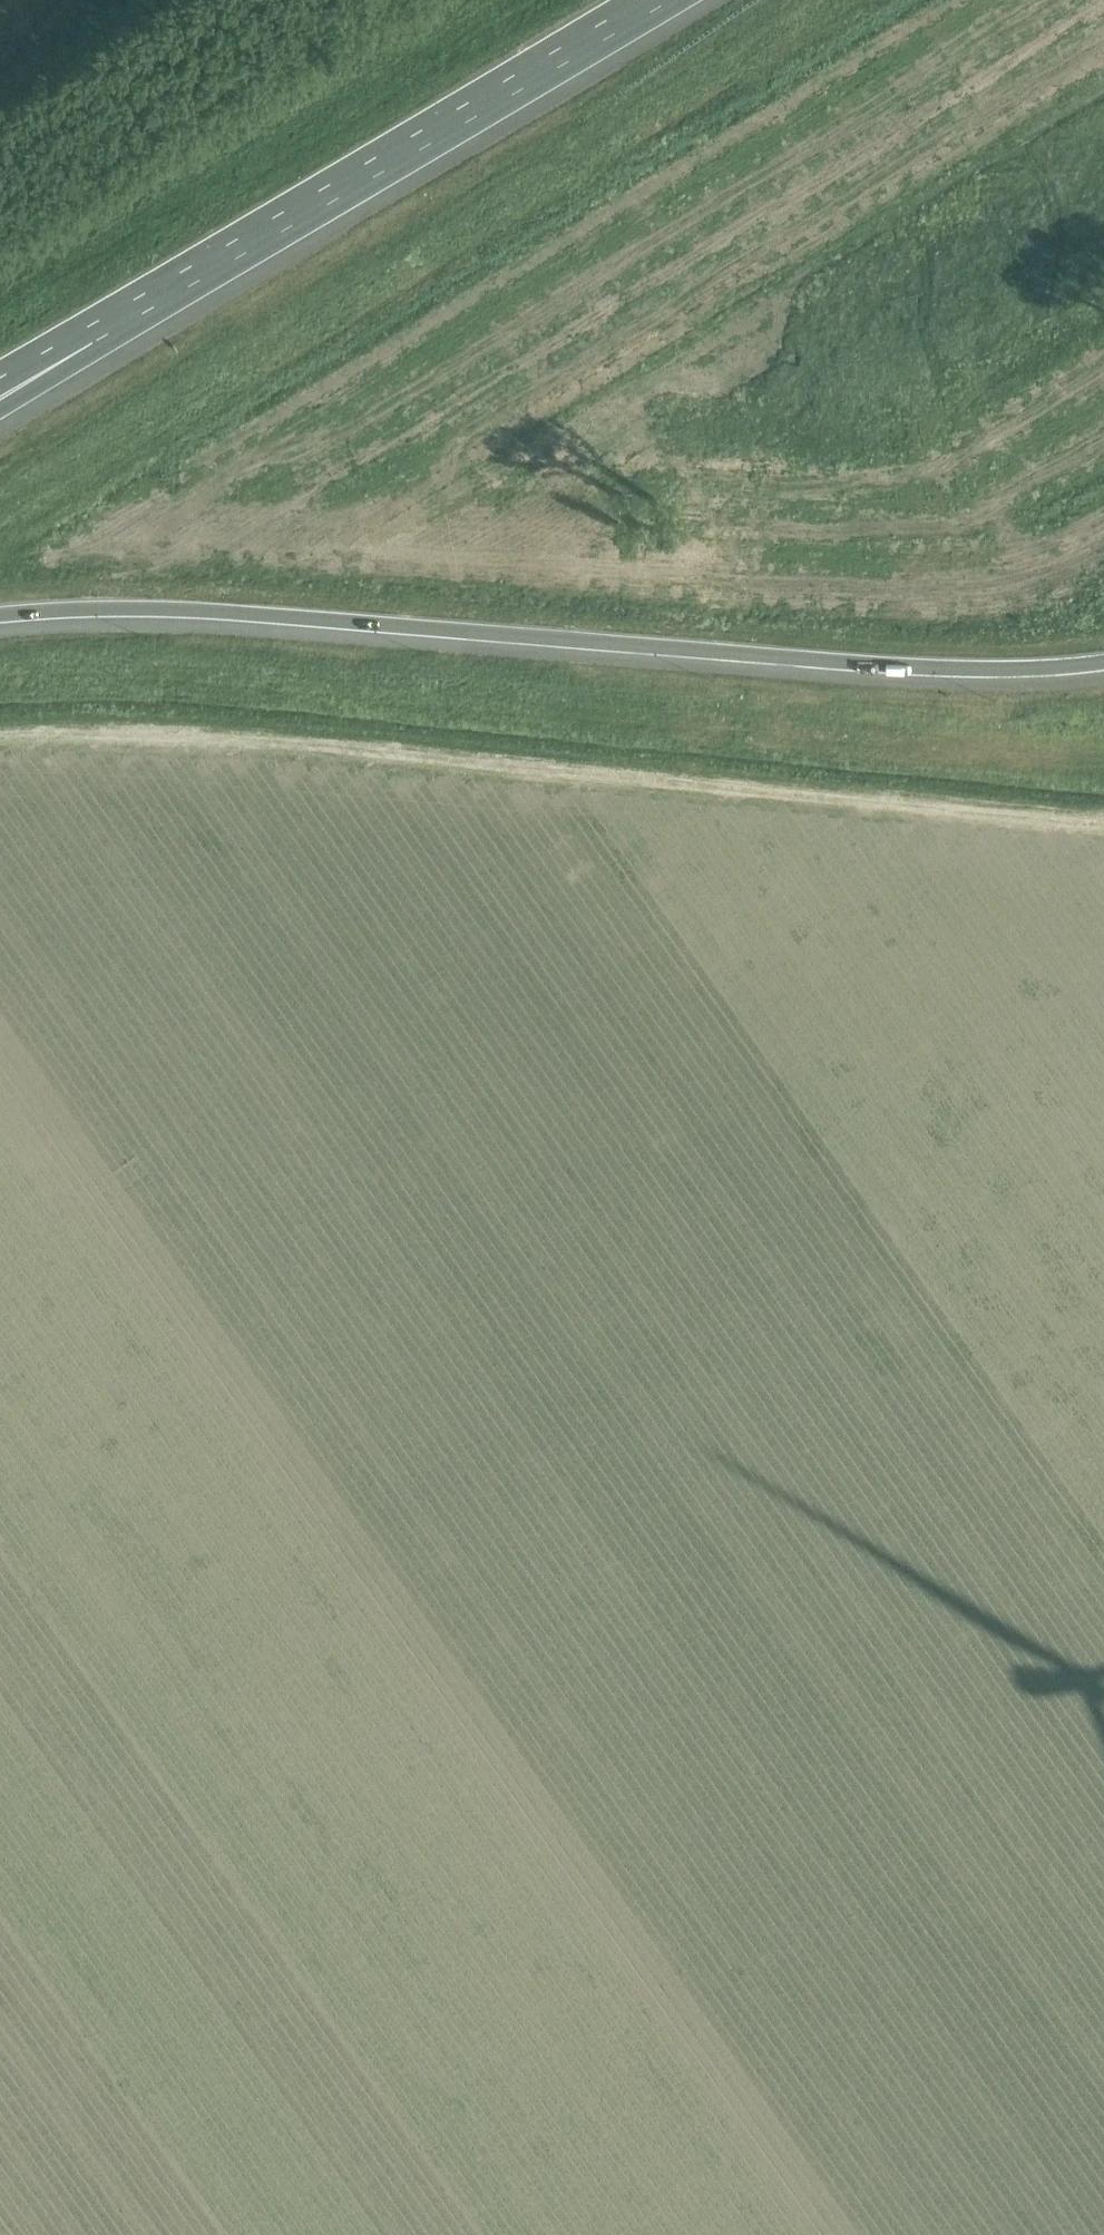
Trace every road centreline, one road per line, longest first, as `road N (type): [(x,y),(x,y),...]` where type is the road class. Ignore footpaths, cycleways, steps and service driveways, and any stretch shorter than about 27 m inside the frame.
road 1 (motorway): [(0,616),(200,615),(888,671),(1103,667)]
road 2 (motorway): [(89,338),(658,0)]

